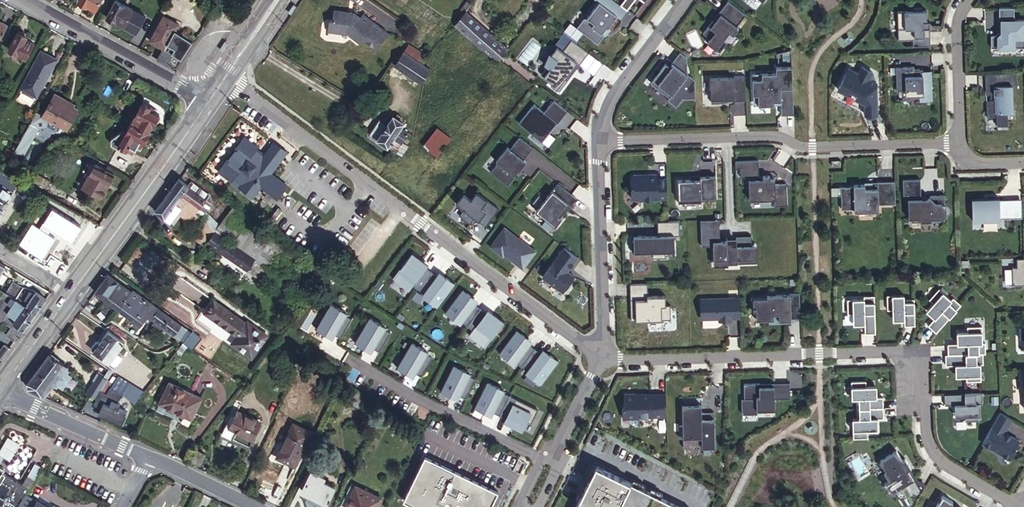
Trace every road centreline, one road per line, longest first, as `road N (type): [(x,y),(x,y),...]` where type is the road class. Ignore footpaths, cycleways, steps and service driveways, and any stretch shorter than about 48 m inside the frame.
road 1 (residential): [(604,356),(922,351),(936,453),(1019,506)]
road 2 (residential): [(221,78),(604,356)]
road 3 (residential): [(600,142),(783,136),(814,147),(961,144)]
road 4 (secondary): [(68,291),(205,102)]
road 5 (residential): [(604,356),(600,142)]
road 6 (residential): [(22,0),(205,102)]
road 7 (residential): [(600,142),(612,97),(685,0)]
road 8 (unclassified): [(0,393),(150,457)]
road 9 (residential): [(970,0),(959,24),(961,144)]

